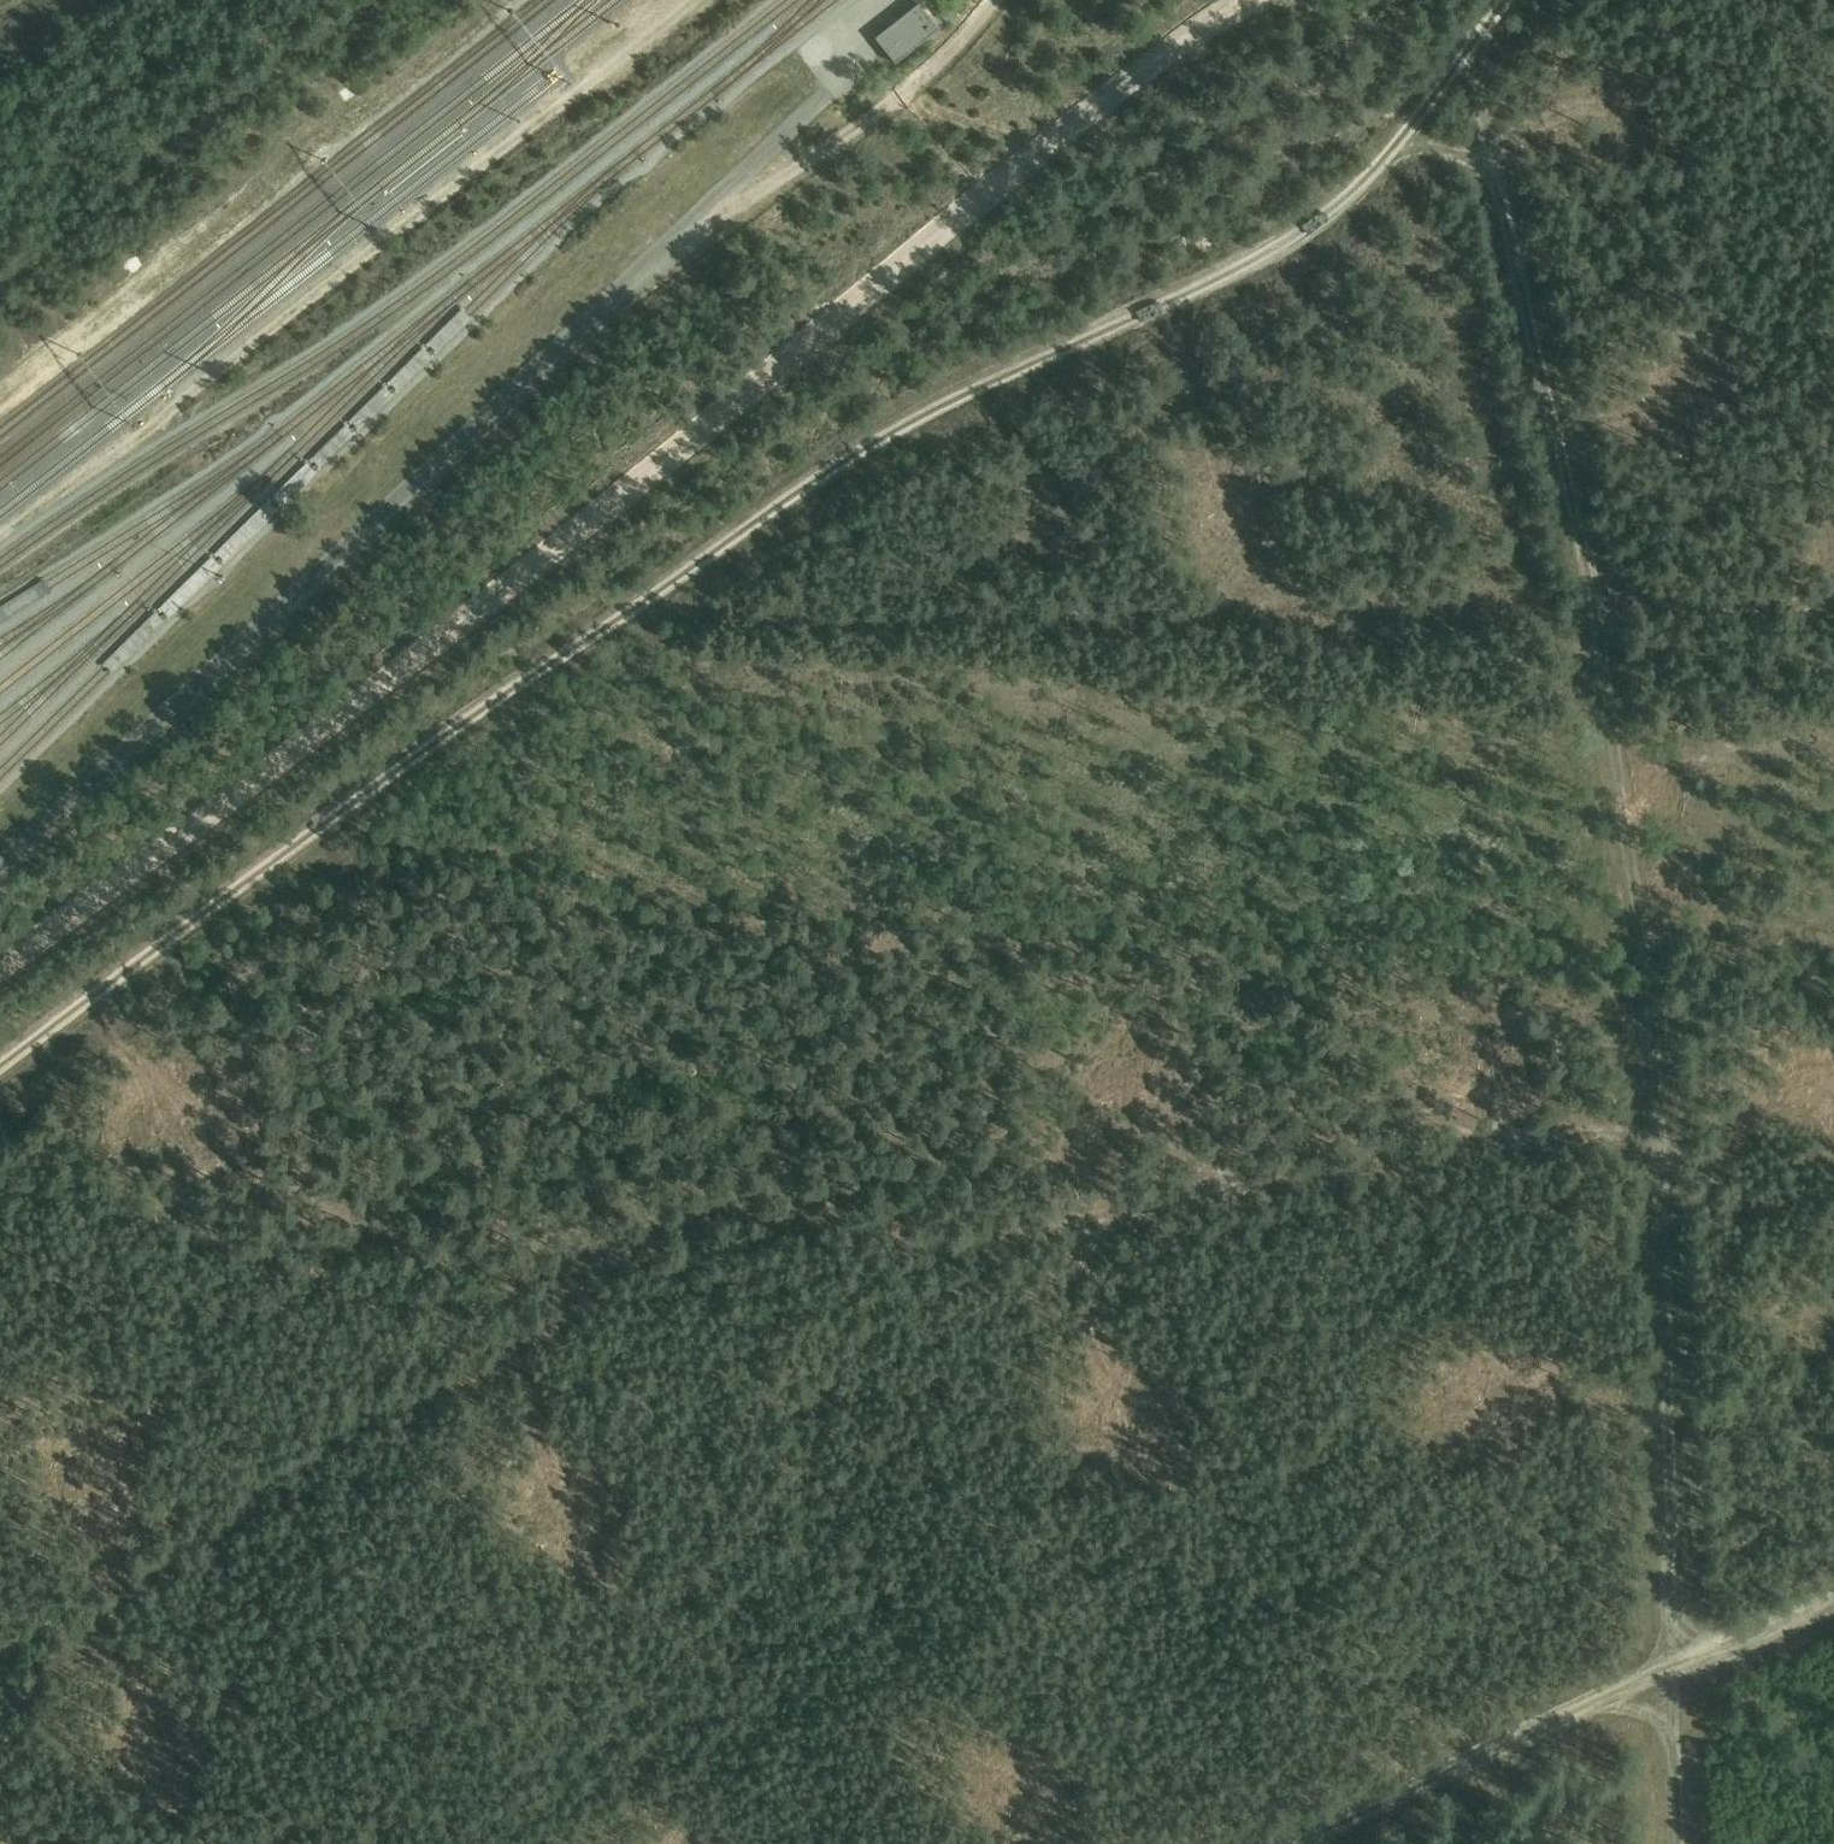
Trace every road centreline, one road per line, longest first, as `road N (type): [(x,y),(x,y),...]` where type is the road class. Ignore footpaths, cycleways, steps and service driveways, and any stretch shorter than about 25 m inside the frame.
road 1 (track): [(698,0),(173,410)]
road 2 (track): [(657,255),(747,203),(915,80),(993,0)]

